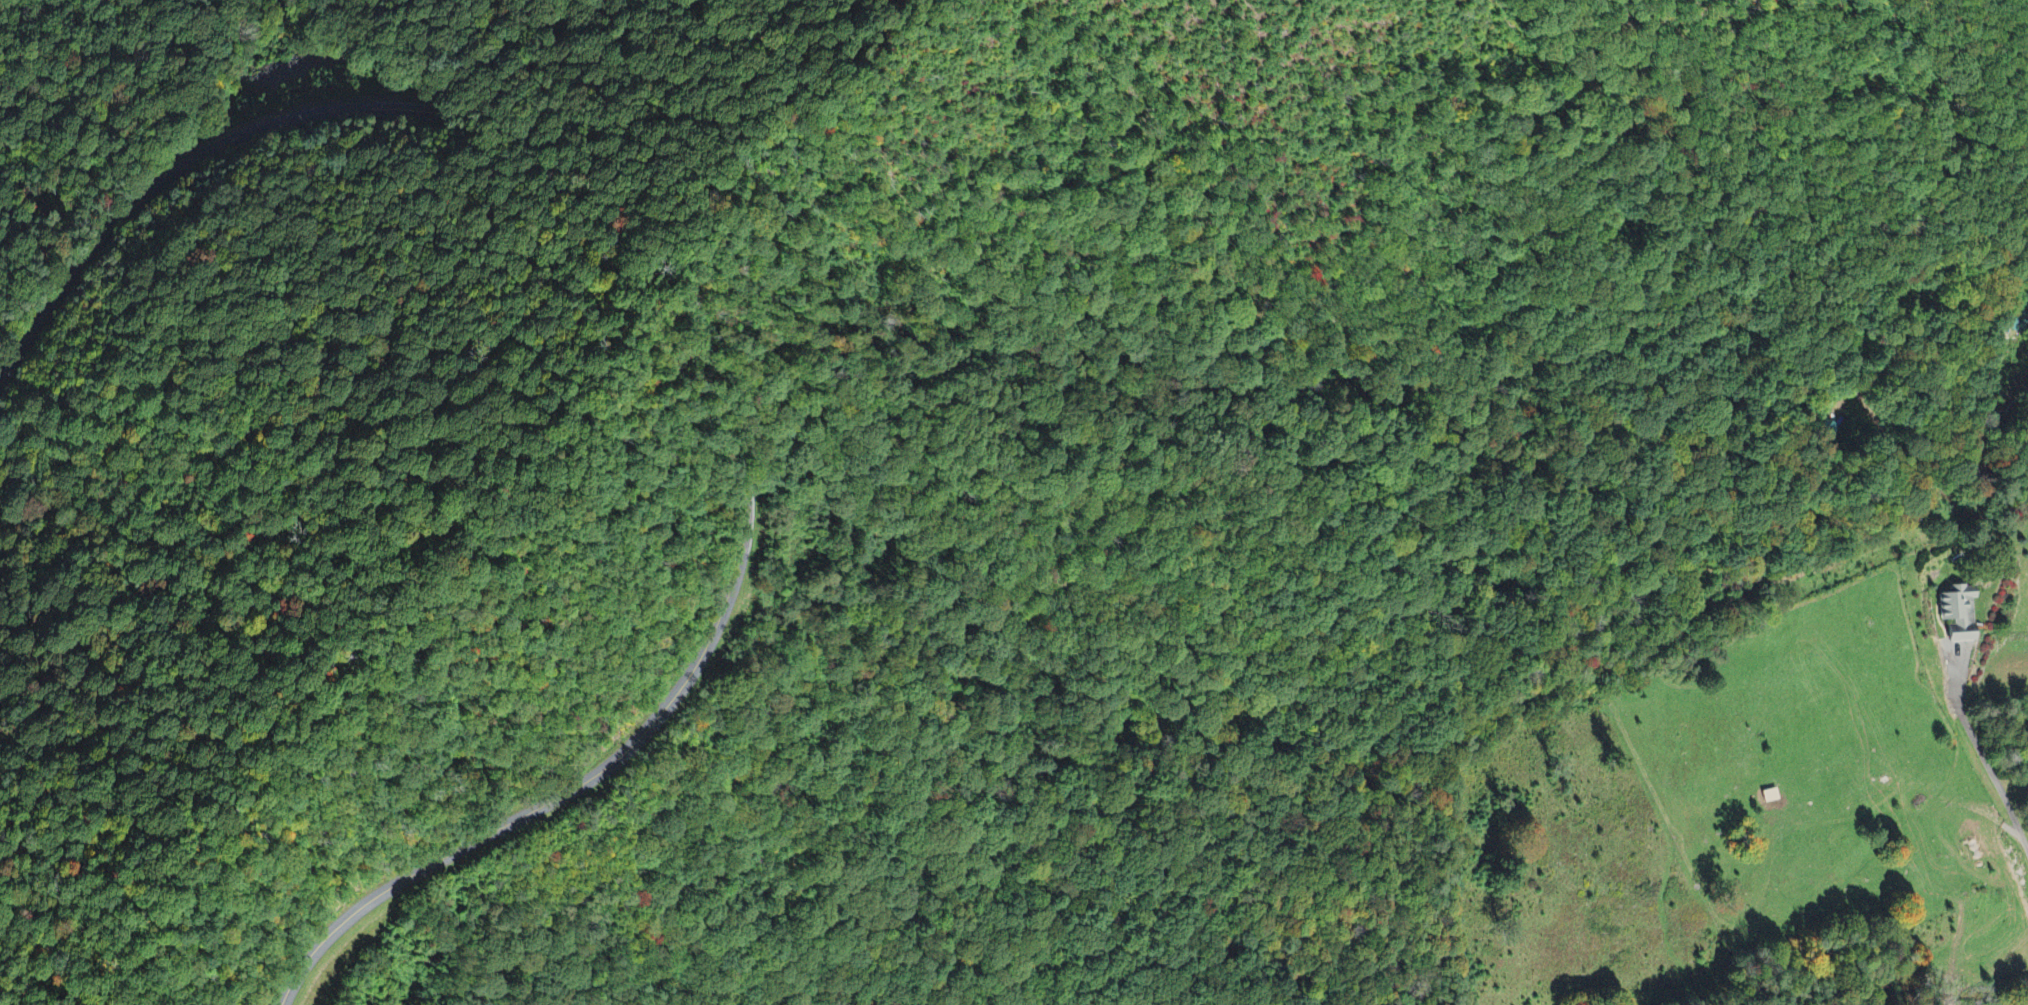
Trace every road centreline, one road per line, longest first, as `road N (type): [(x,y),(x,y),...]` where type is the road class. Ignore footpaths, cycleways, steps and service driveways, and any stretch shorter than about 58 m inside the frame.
road 1 (secondary): [(752,486),(739,574),(720,627),(658,721),(566,796),(363,907),(306,968),(288,1004)]
road 2 (secondary): [(0,387),(123,219),(200,159),(255,131),(334,111),(439,111)]
road 3 (residential): [(1955,697),(2027,843)]

